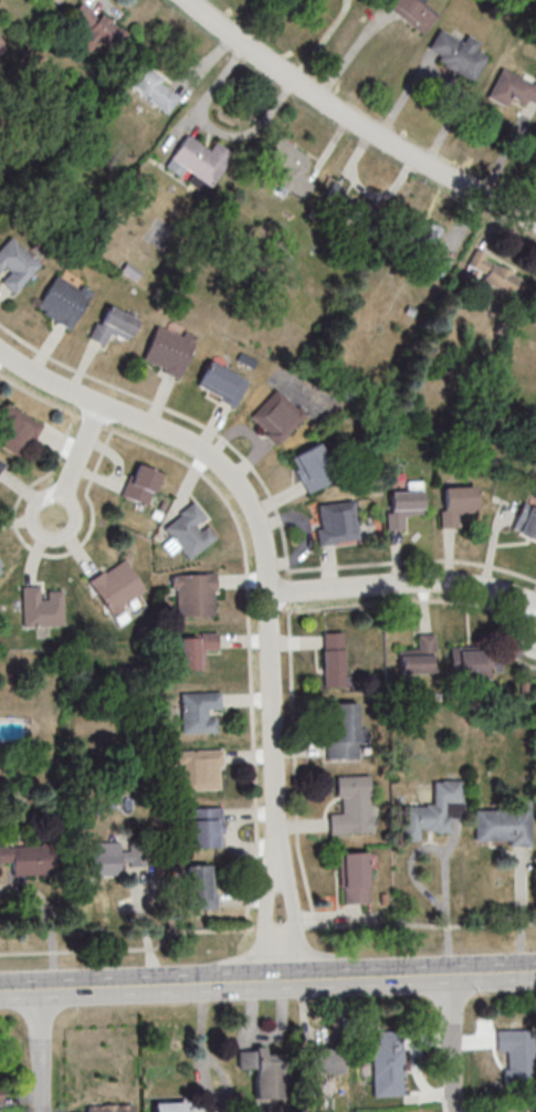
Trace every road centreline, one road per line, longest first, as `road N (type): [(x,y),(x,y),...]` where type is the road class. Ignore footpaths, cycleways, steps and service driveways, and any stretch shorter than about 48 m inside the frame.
road 1 (residential): [(280,978),(269,594),(255,514),(229,472),(203,451),(38,374),(0,346)]
road 2 (secondary): [(535,970),(0,990)]
road 3 (residential): [(535,217),(360,124),(192,0)]
road 4 (residential): [(535,615),(482,588),(269,594)]
road 5 (residential): [(40,543),(102,402)]
road 6 (residential): [(457,1111),(451,973)]
road 7 (residential): [(41,1111),(40,988)]

